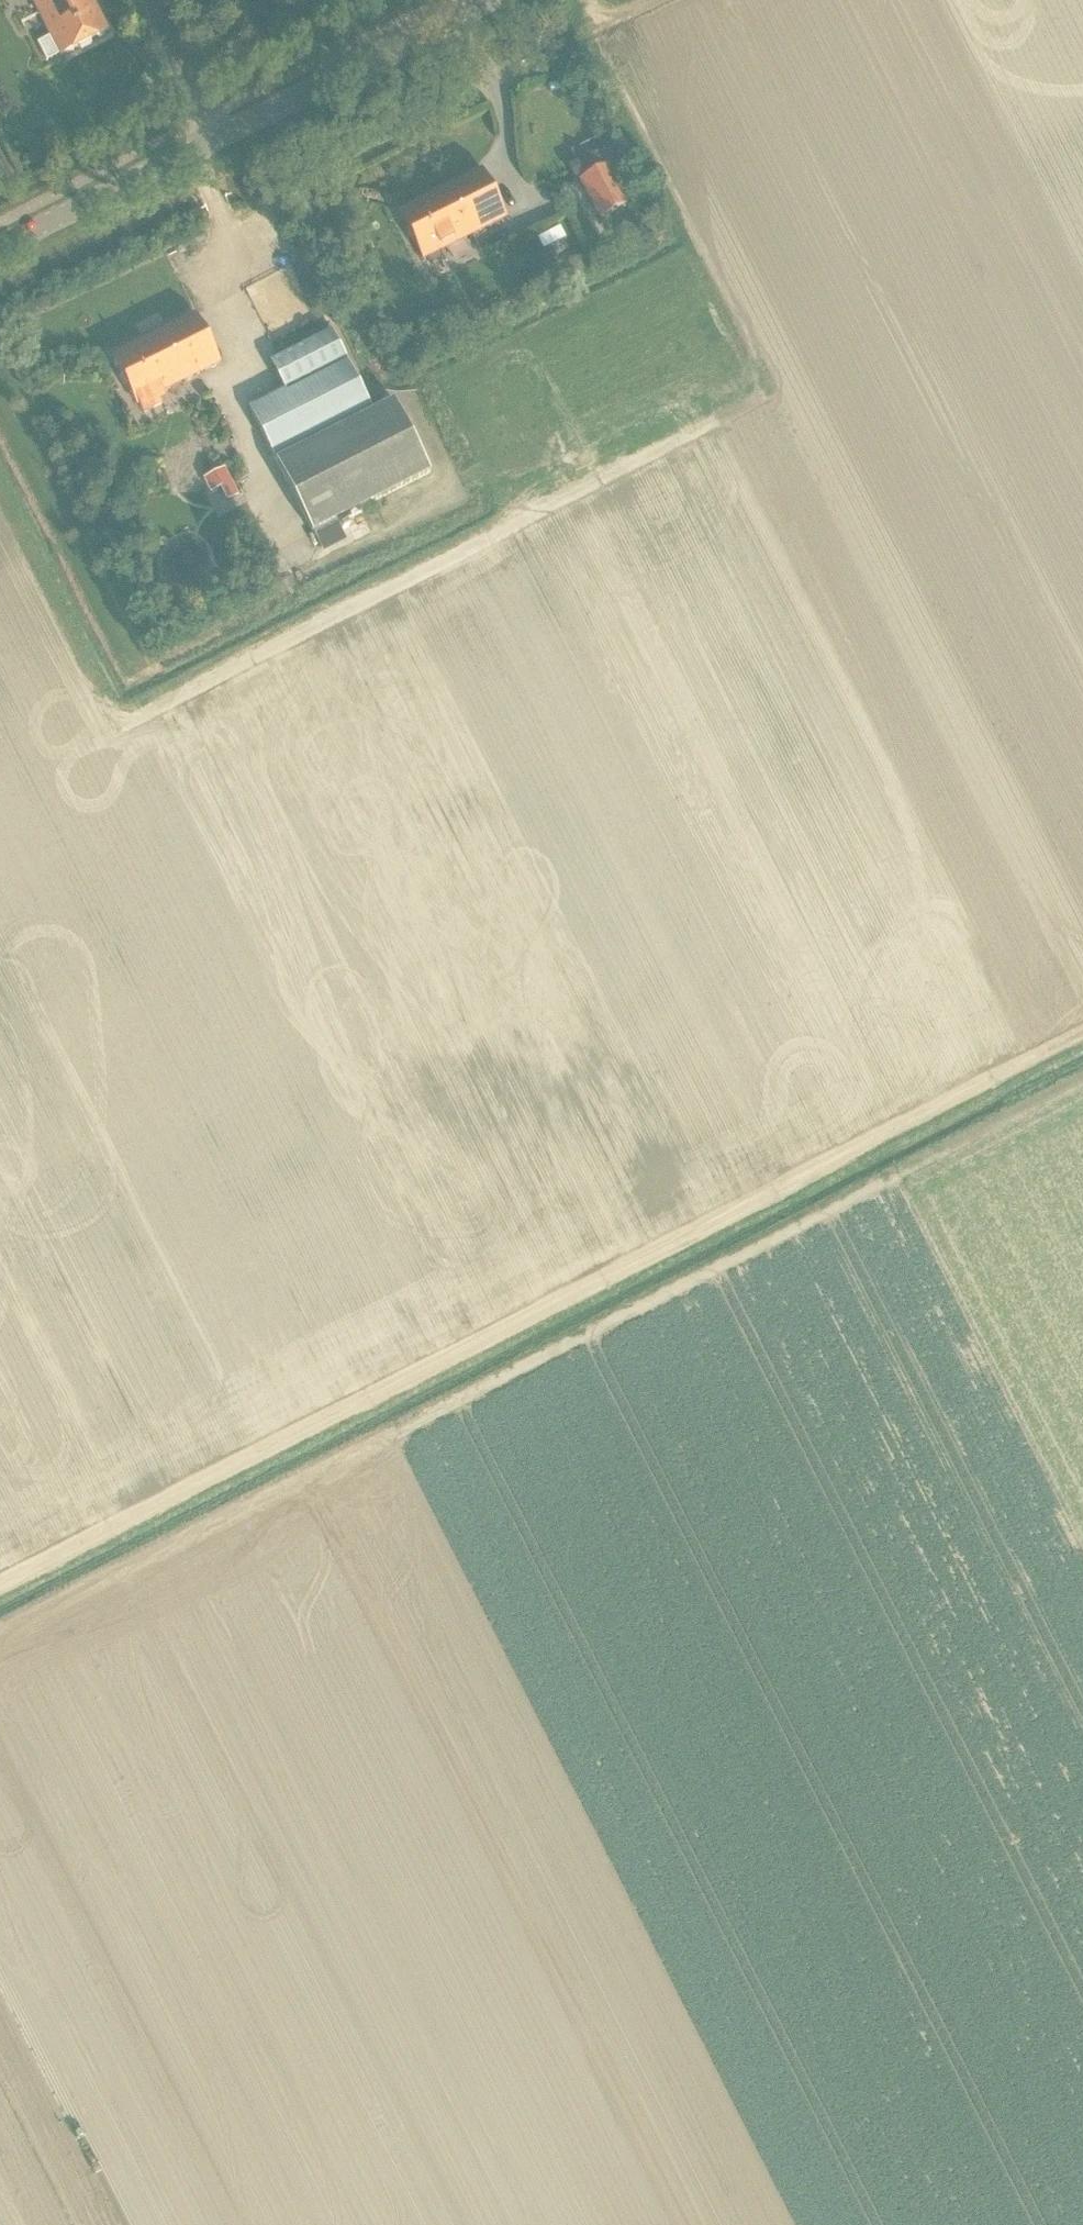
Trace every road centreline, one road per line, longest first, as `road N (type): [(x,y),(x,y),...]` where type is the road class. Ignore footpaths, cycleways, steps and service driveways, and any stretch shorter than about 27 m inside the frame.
road 1 (unclassified): [(0,246),(486,0)]

